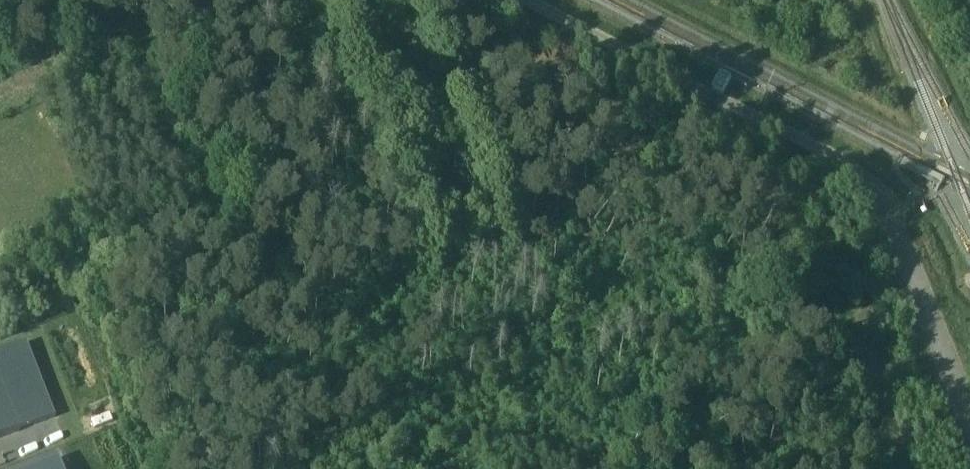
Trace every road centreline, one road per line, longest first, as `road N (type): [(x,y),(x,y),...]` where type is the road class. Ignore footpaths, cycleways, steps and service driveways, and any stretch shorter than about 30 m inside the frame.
road 1 (track): [(515,0),(870,182),(894,215)]

